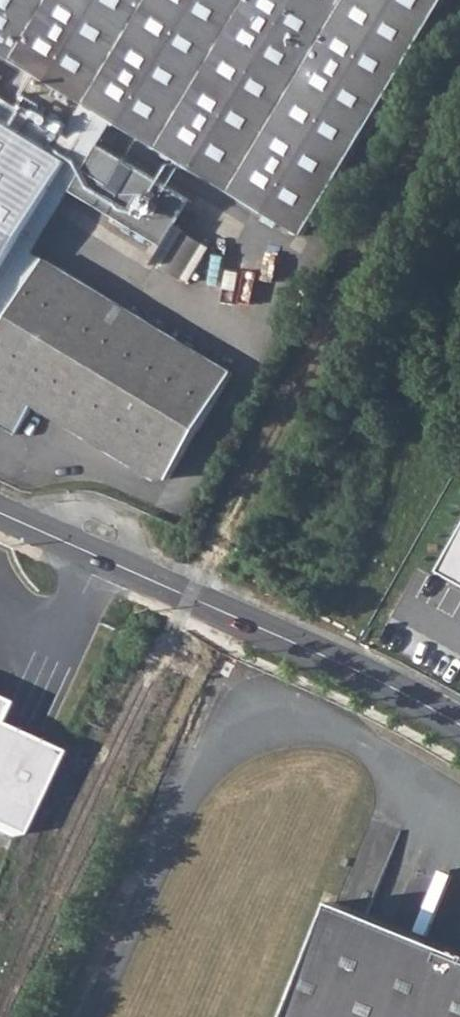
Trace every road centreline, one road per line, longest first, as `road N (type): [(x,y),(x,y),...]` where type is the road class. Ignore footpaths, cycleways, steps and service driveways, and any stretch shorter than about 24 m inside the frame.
road 1 (unclassified): [(459,113),(190,595)]
road 2 (residential): [(190,595),(459,724)]
road 3 (residential): [(0,511),(190,595)]

